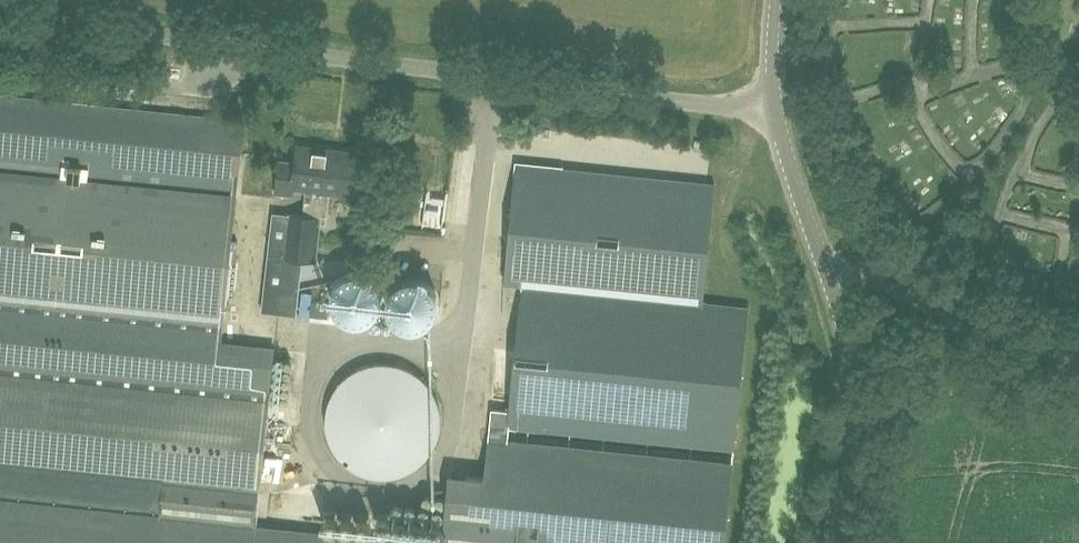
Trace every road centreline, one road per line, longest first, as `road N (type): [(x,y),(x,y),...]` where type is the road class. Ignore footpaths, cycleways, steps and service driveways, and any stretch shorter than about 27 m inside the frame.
road 1 (unclassified): [(0,16),(775,113)]
road 2 (unclassified): [(833,542),(855,463),(847,319),(775,113)]

